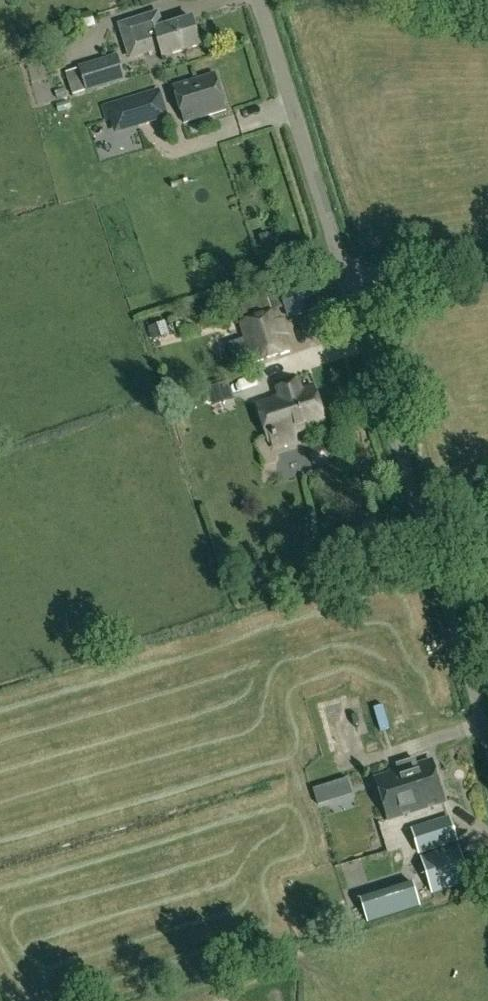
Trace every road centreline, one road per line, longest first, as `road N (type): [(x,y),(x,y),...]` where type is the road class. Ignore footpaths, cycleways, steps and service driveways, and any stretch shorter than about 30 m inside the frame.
road 1 (unclassified): [(487,740),(348,276)]
road 2 (unclassified): [(348,276),(262,0)]
road 3 (unclassified): [(348,276),(487,256)]

